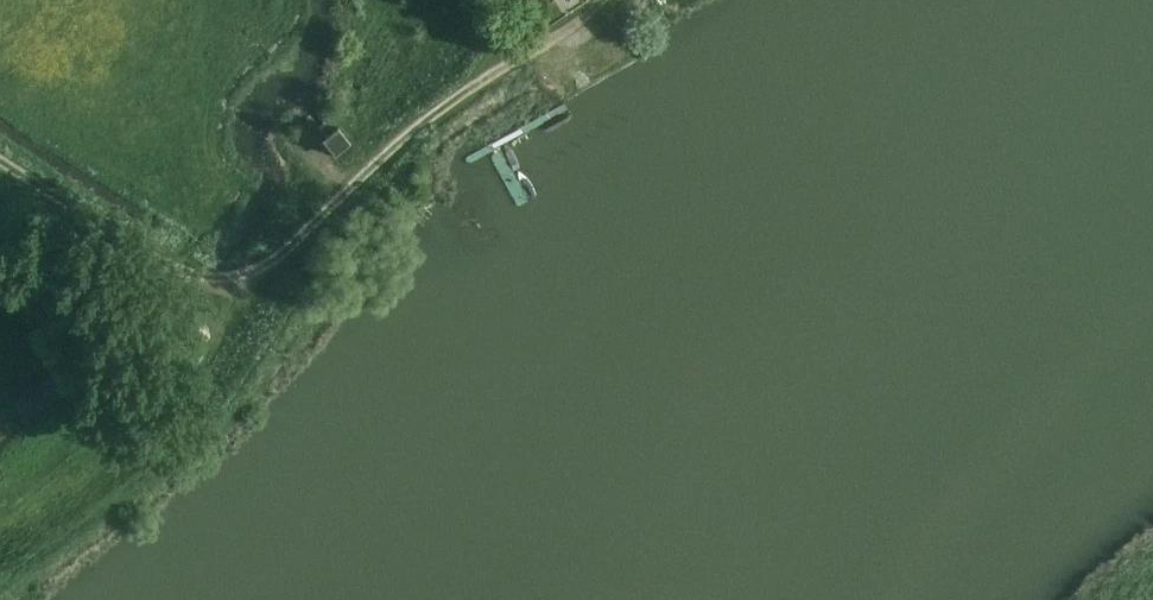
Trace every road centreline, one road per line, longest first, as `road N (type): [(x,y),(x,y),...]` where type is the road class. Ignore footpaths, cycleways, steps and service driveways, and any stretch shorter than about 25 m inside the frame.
road 1 (track): [(0,164),(210,303),(286,264),(366,165),(466,85),(552,44),(594,0)]

